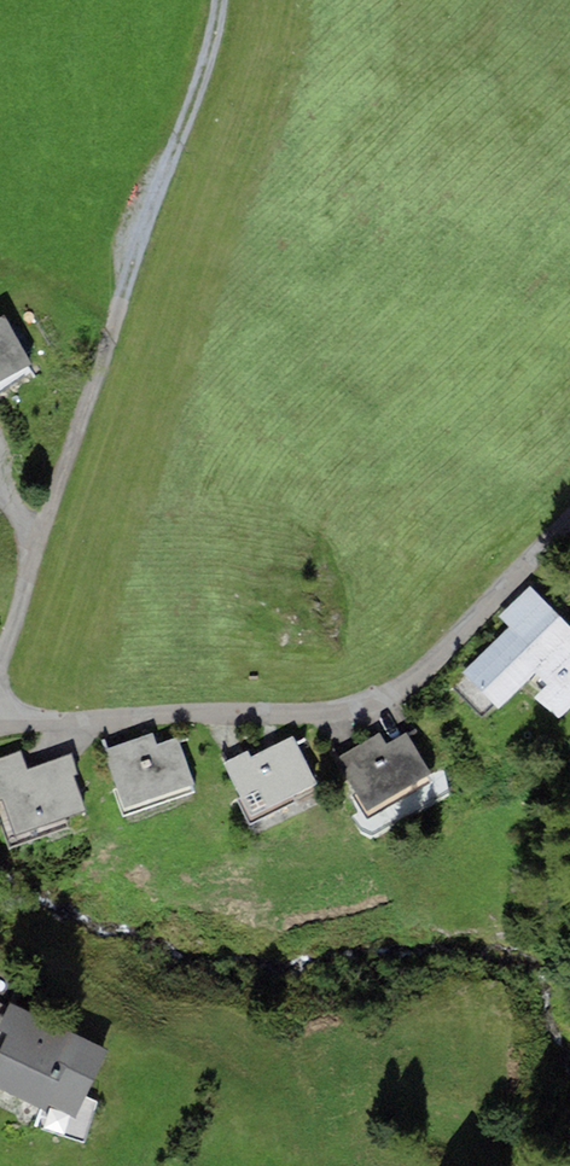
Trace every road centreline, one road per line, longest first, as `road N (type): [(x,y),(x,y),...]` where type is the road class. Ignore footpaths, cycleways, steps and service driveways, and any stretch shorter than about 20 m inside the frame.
road 1 (residential): [(0,725),(298,715),(400,694),(569,526)]
road 2 (residential): [(0,662),(123,298)]
road 3 (track): [(123,298),(222,0)]

